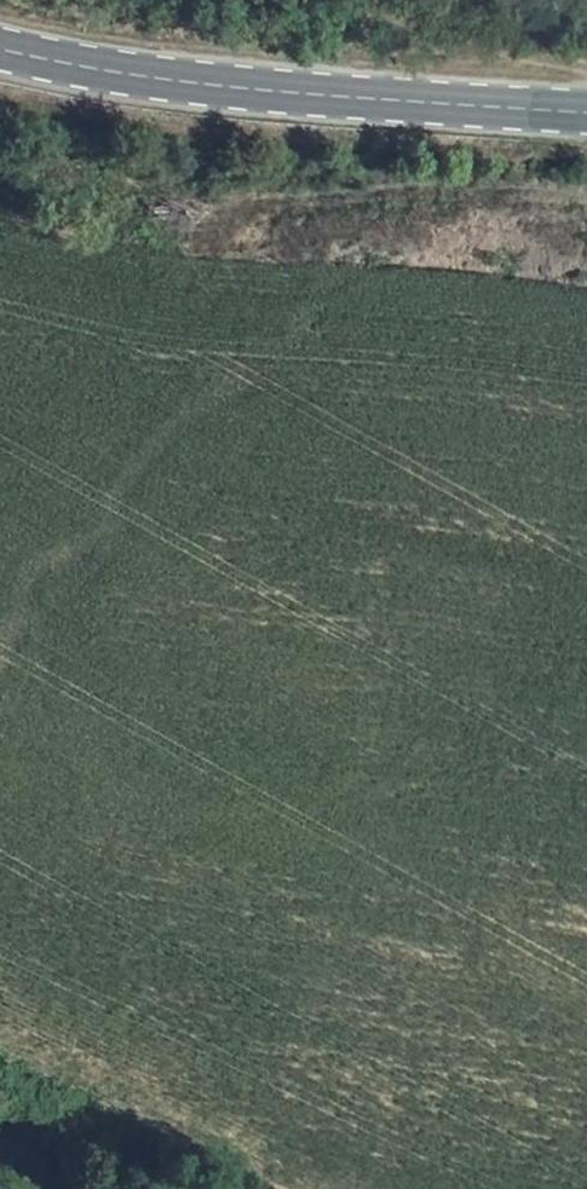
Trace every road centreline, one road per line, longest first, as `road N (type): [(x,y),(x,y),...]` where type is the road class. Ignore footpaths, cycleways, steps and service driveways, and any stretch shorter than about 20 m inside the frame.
road 1 (primary): [(586,116),(86,74),(0,53)]

